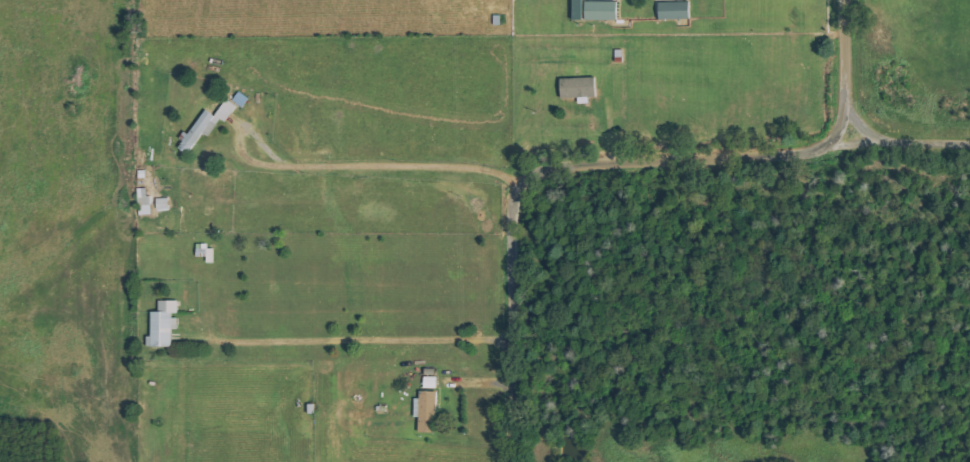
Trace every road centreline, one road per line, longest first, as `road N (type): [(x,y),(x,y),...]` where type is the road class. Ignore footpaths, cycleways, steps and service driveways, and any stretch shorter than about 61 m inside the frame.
road 1 (residential): [(512,461),(510,216),(517,190),(544,167),(568,162),(808,155),(836,134)]
road 2 (residential): [(836,134),(846,102),(844,0)]
road 3 (residential): [(969,143),(836,134)]

